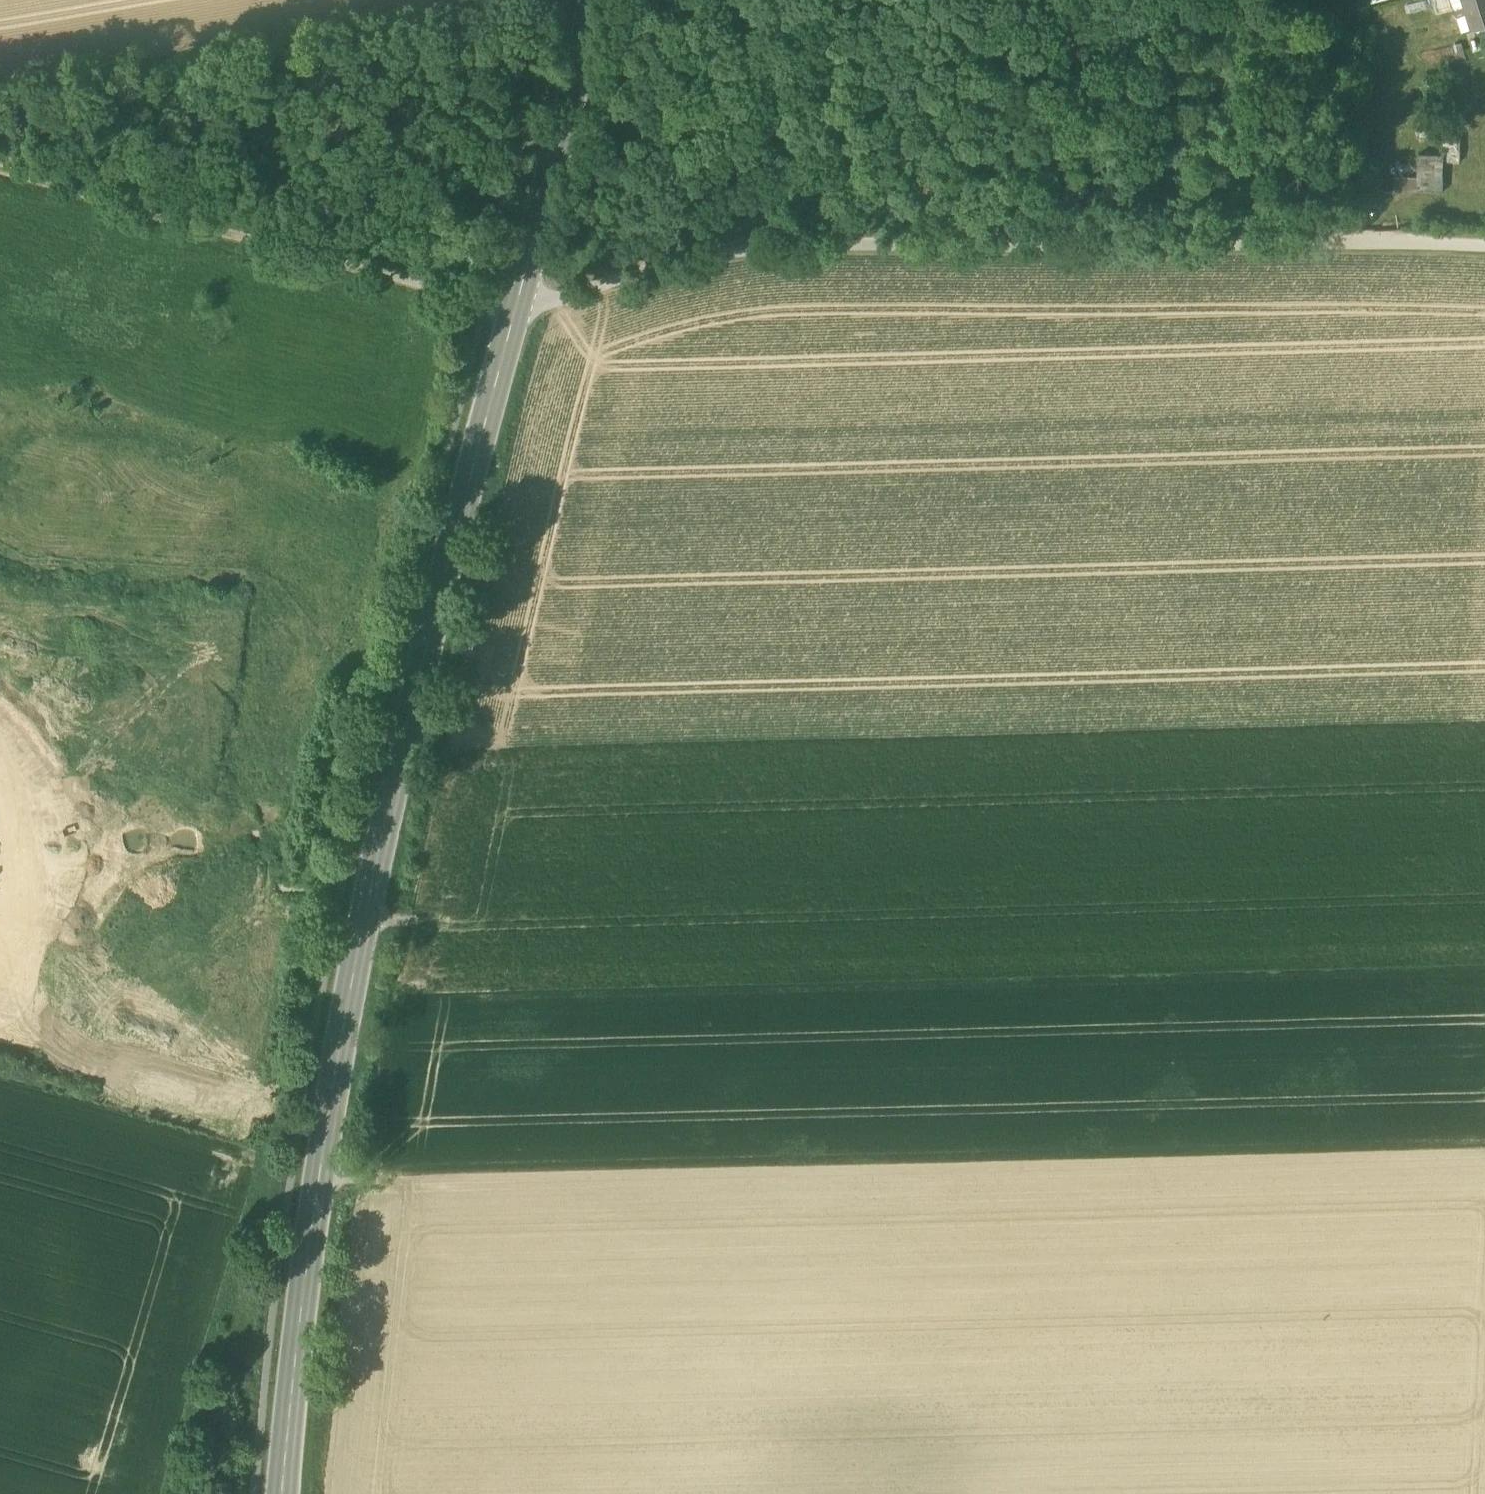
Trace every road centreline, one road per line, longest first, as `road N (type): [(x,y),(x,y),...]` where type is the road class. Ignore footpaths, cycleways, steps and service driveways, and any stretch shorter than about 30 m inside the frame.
road 1 (secondary): [(515,311),(363,921),(308,1257),(281,1493)]
road 2 (residential): [(515,311),(690,257),(816,245),(1484,246)]
road 3 (track): [(515,311),(0,164)]
road 4 (secondary): [(595,0),(515,311)]

